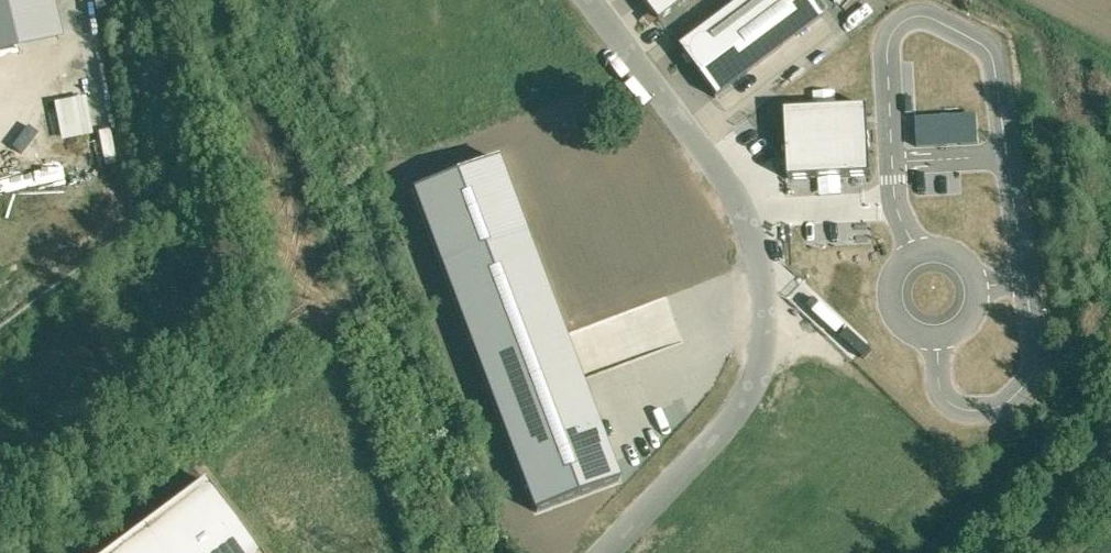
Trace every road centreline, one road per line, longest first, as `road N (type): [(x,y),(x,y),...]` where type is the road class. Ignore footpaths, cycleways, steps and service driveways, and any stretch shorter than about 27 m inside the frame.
road 1 (unclassified): [(588,0),(739,209),(758,253),(766,315),(760,366),(739,407),(602,552)]
road 2 (unclassified): [(1027,552),(1110,465)]

